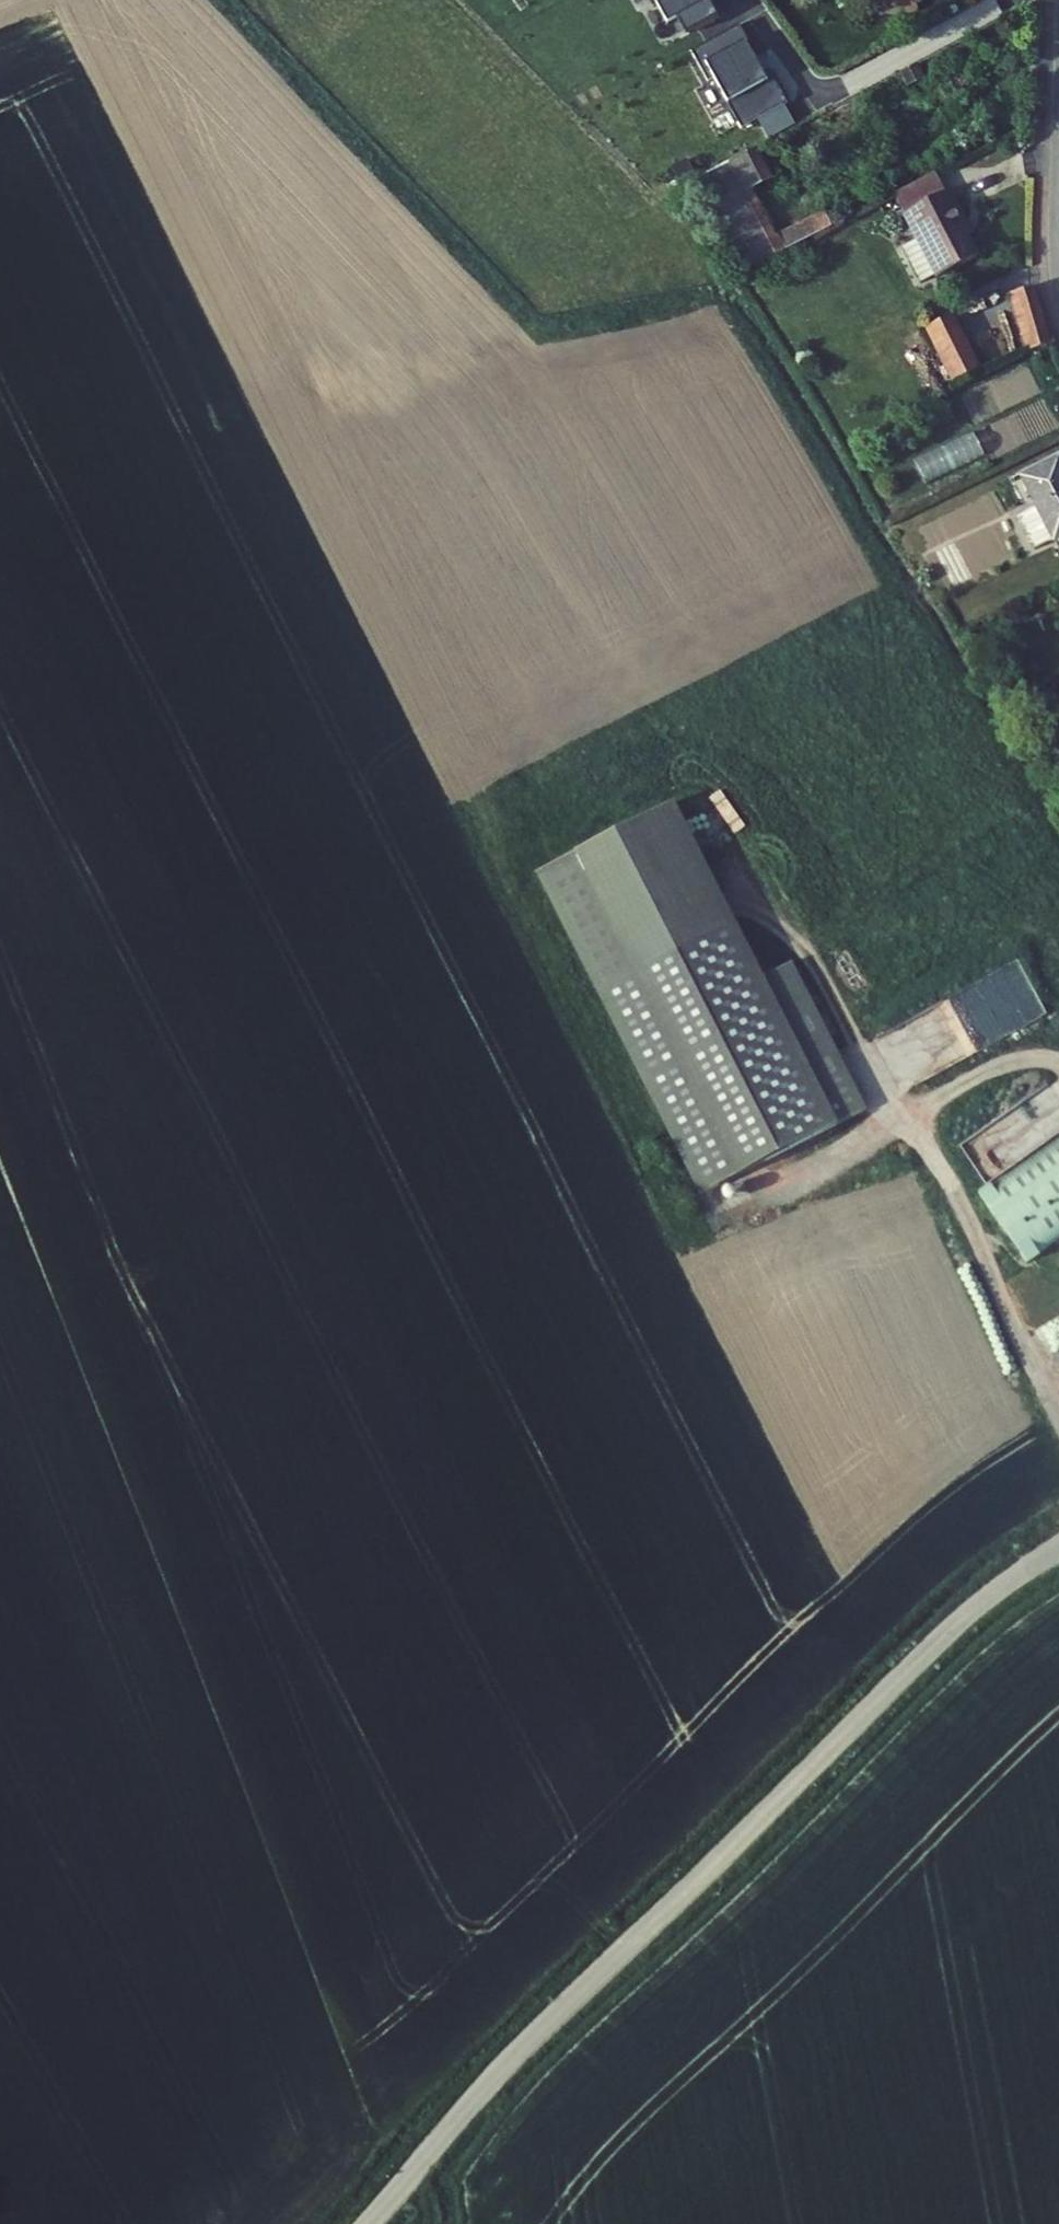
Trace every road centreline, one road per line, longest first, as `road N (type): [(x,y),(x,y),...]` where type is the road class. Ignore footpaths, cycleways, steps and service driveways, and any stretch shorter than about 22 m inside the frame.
road 1 (unclassified): [(370,2223),(517,2055),(938,1640),(1000,1585),(1058,1549)]

